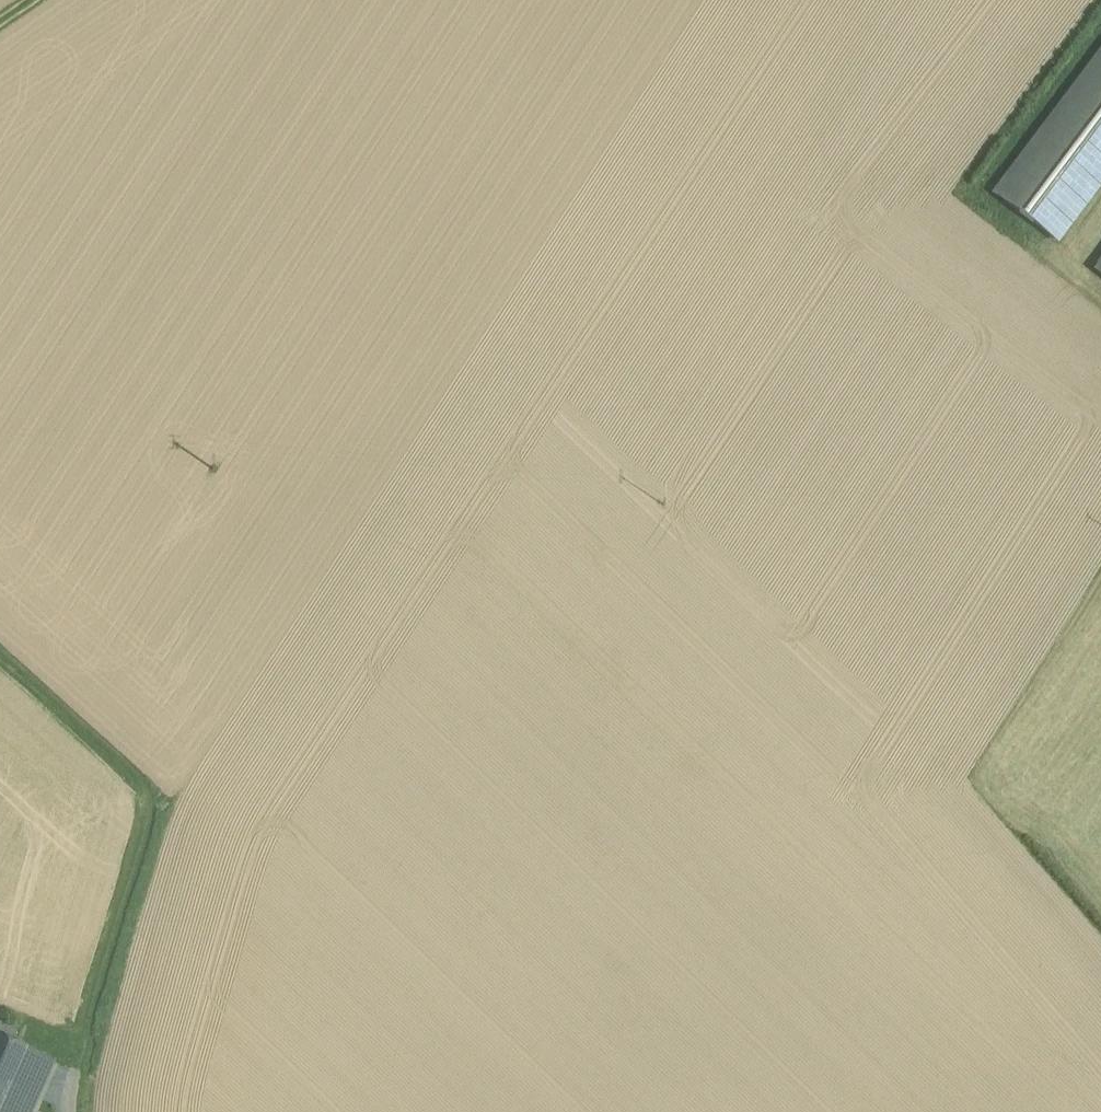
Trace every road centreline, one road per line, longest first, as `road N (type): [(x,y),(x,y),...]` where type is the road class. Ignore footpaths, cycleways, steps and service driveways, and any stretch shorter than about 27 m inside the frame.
road 1 (track): [(0,656),(120,763),(153,810),(75,1064)]

